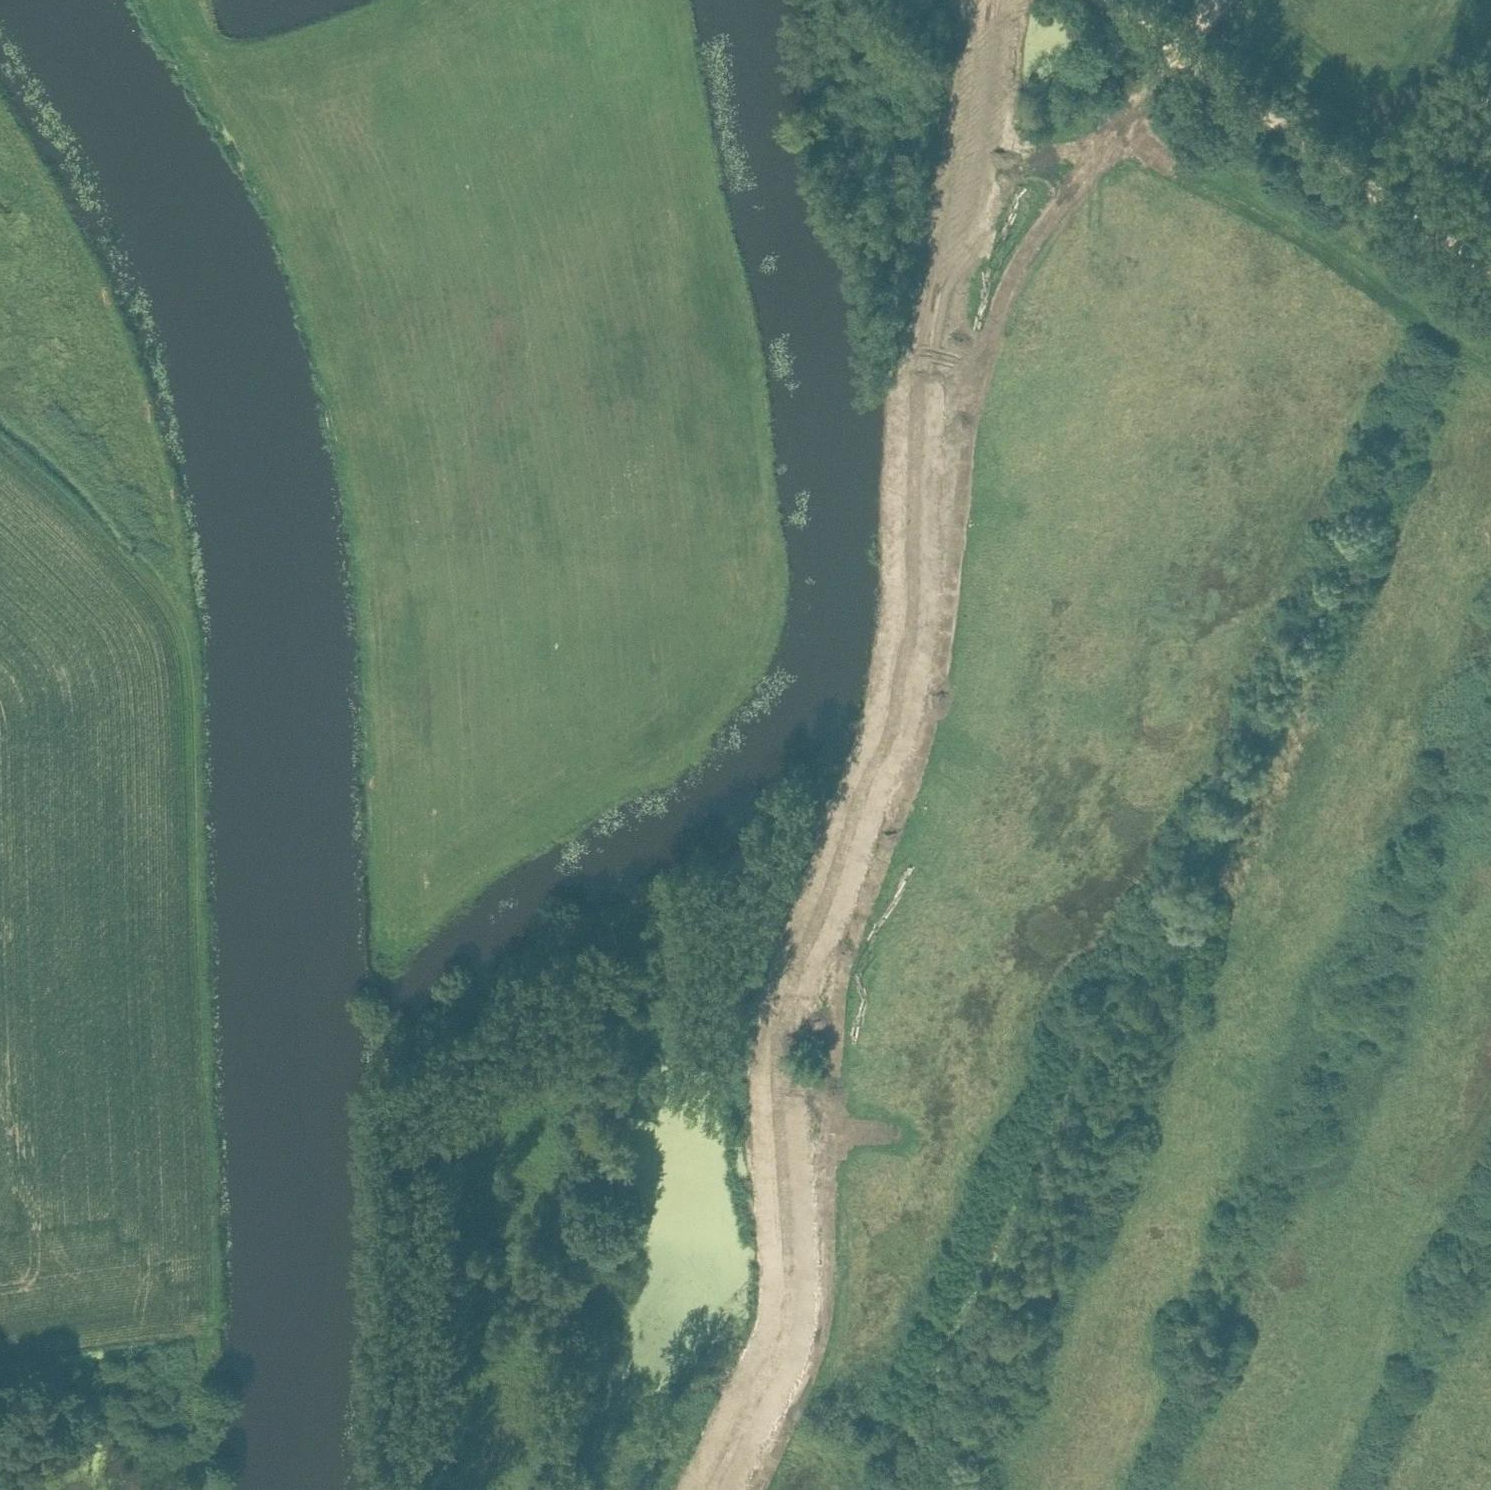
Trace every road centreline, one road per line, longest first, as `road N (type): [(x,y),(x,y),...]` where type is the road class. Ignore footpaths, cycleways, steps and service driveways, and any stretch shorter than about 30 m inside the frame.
road 1 (track): [(683,1489),(794,1301),(782,1120),(788,945),(817,840),(871,734),(991,0)]
road 2 (track): [(1490,268),(1100,0)]

